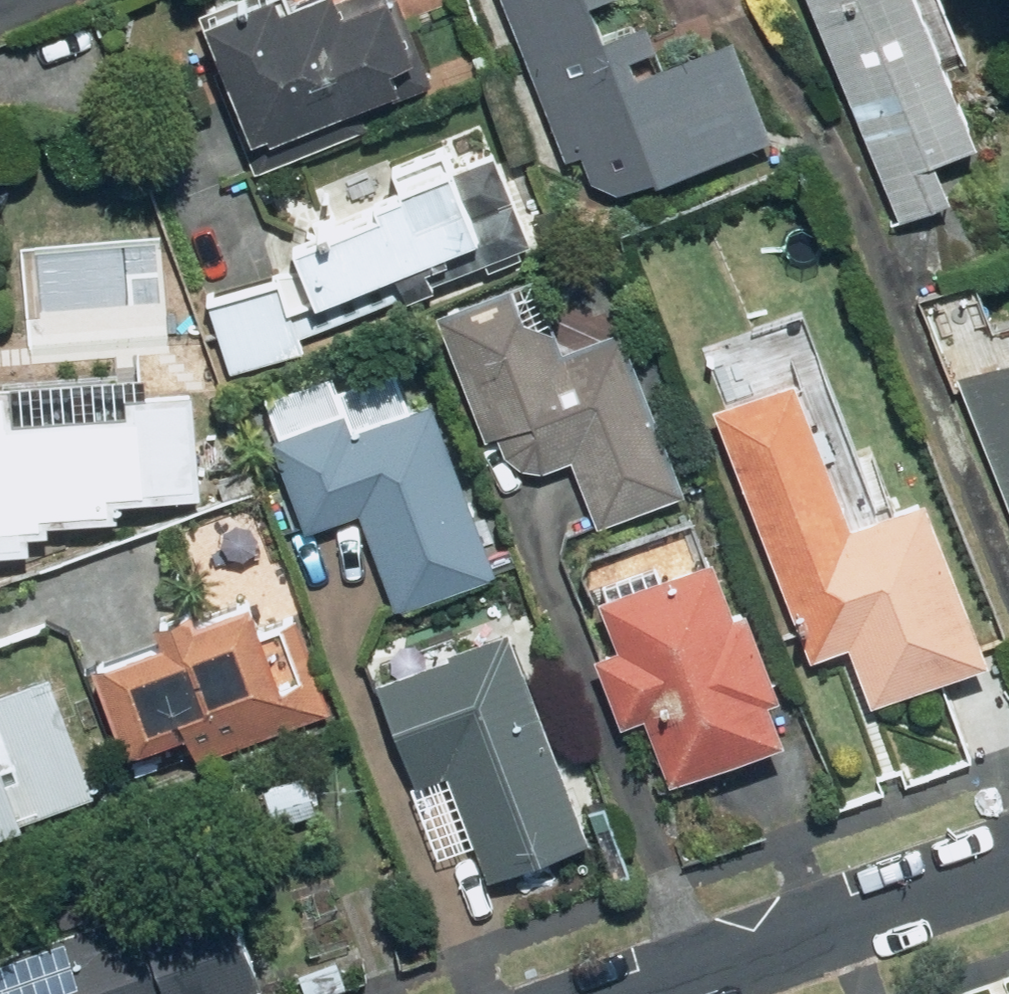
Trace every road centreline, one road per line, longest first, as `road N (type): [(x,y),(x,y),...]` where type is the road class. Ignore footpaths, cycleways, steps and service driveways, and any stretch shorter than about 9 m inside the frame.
road 1 (residential): [(1008,872),(657,993)]

